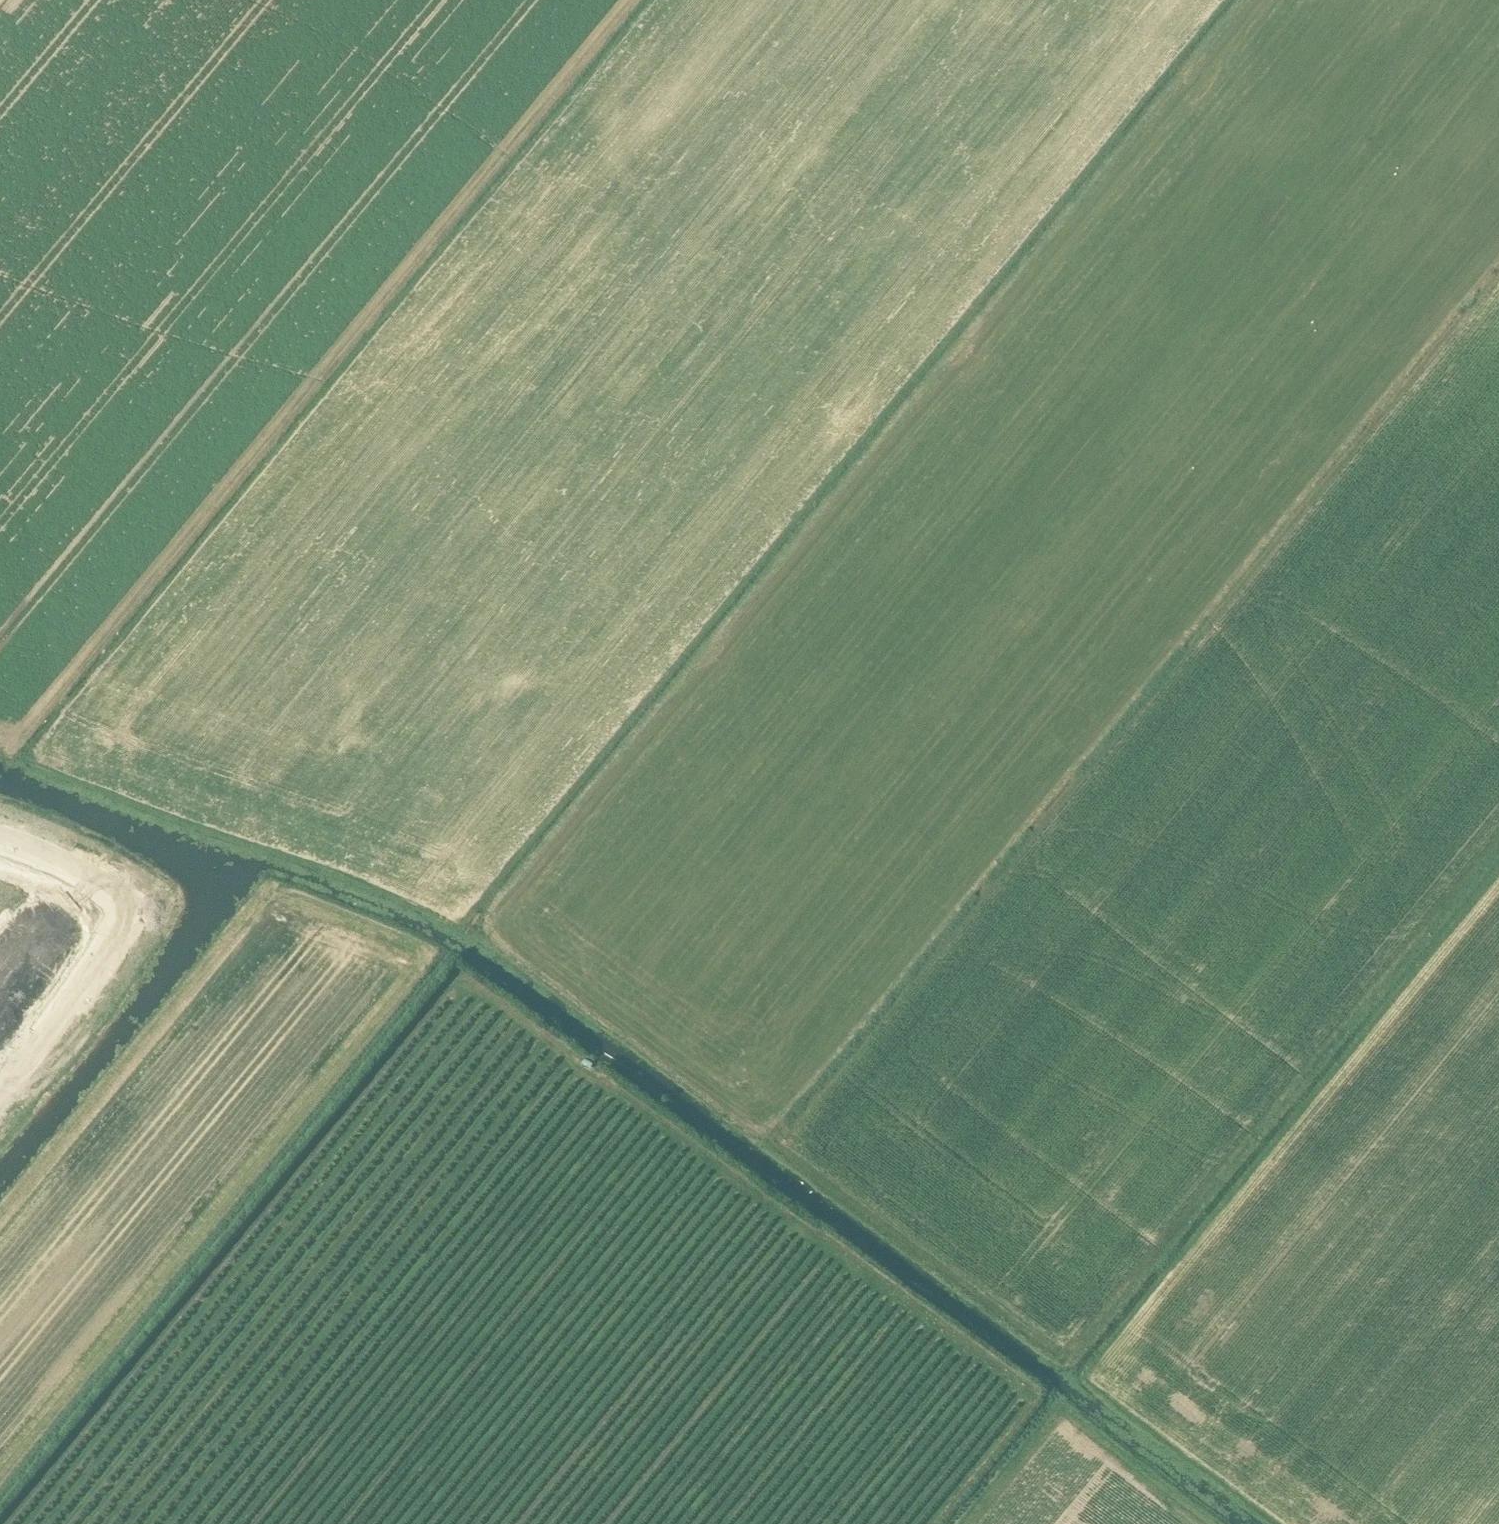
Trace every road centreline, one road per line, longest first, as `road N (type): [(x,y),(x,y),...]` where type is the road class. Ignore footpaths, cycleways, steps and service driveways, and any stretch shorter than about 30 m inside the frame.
road 1 (residential): [(0,836),(117,888),(127,908),(123,929),(0,1103)]

